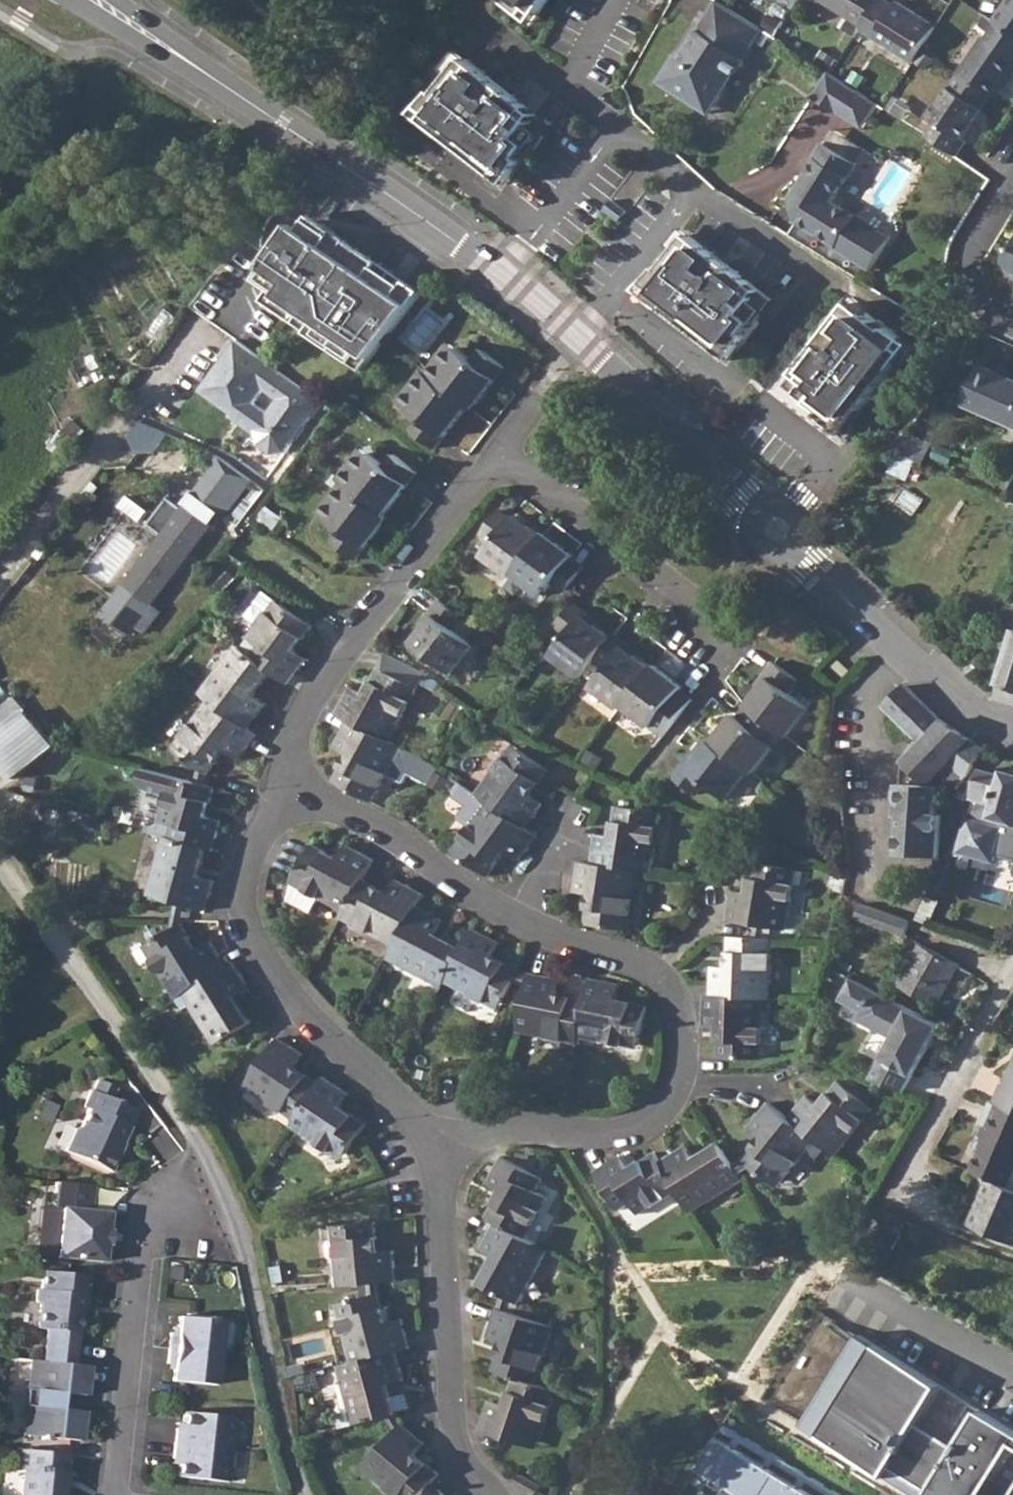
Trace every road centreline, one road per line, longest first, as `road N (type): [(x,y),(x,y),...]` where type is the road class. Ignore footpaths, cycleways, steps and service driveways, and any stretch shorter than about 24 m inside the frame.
road 1 (unclassified): [(294,1494),(244,1228),(215,1159),(0,848)]
road 2 (tertiary): [(205,67),(506,272),(764,511)]
road 3 (residential): [(432,1146),(277,983),(250,941),(243,892),(286,782)]
road 4 (residential): [(286,782),(318,691),(499,457)]
road 5 (residential): [(493,1494),(455,1432),(432,1146)]
road 6 (residential): [(499,457),(738,649),(721,670)]
road 7 (residential): [(117,1494),(139,1258),(173,1207)]
road 8 (residential): [(286,782),(386,831),(534,932)]
road 9 (tertiary): [(797,551),(966,710),(1012,734)]
road 10 (residential): [(677,1083),(651,1121),(611,1137),(495,1135),(432,1146)]
road 11 (residential): [(1012,976),(887,1211)]
road 12 (residential): [(534,932),(639,965),(669,989),(683,1034),(677,1083)]
road 13 (residential): [(1012,194),(974,253),(976,310),(1012,325)]
road 14 (tertiary): [(83,0),(205,67)]
road 15 (residential): [(534,932),(579,818)]

